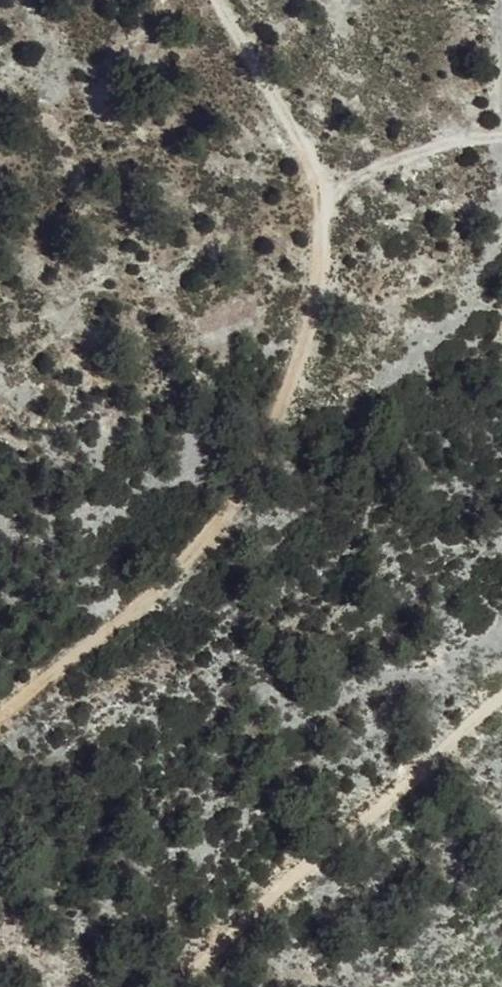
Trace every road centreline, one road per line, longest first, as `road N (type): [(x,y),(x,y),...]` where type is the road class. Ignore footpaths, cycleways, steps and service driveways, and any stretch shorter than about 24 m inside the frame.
road 1 (track): [(0,720),(199,543),(240,483),(301,347),(323,194)]
road 2 (track): [(180,986),(501,697)]
road 3 (track): [(323,194),(451,143),(501,142)]

